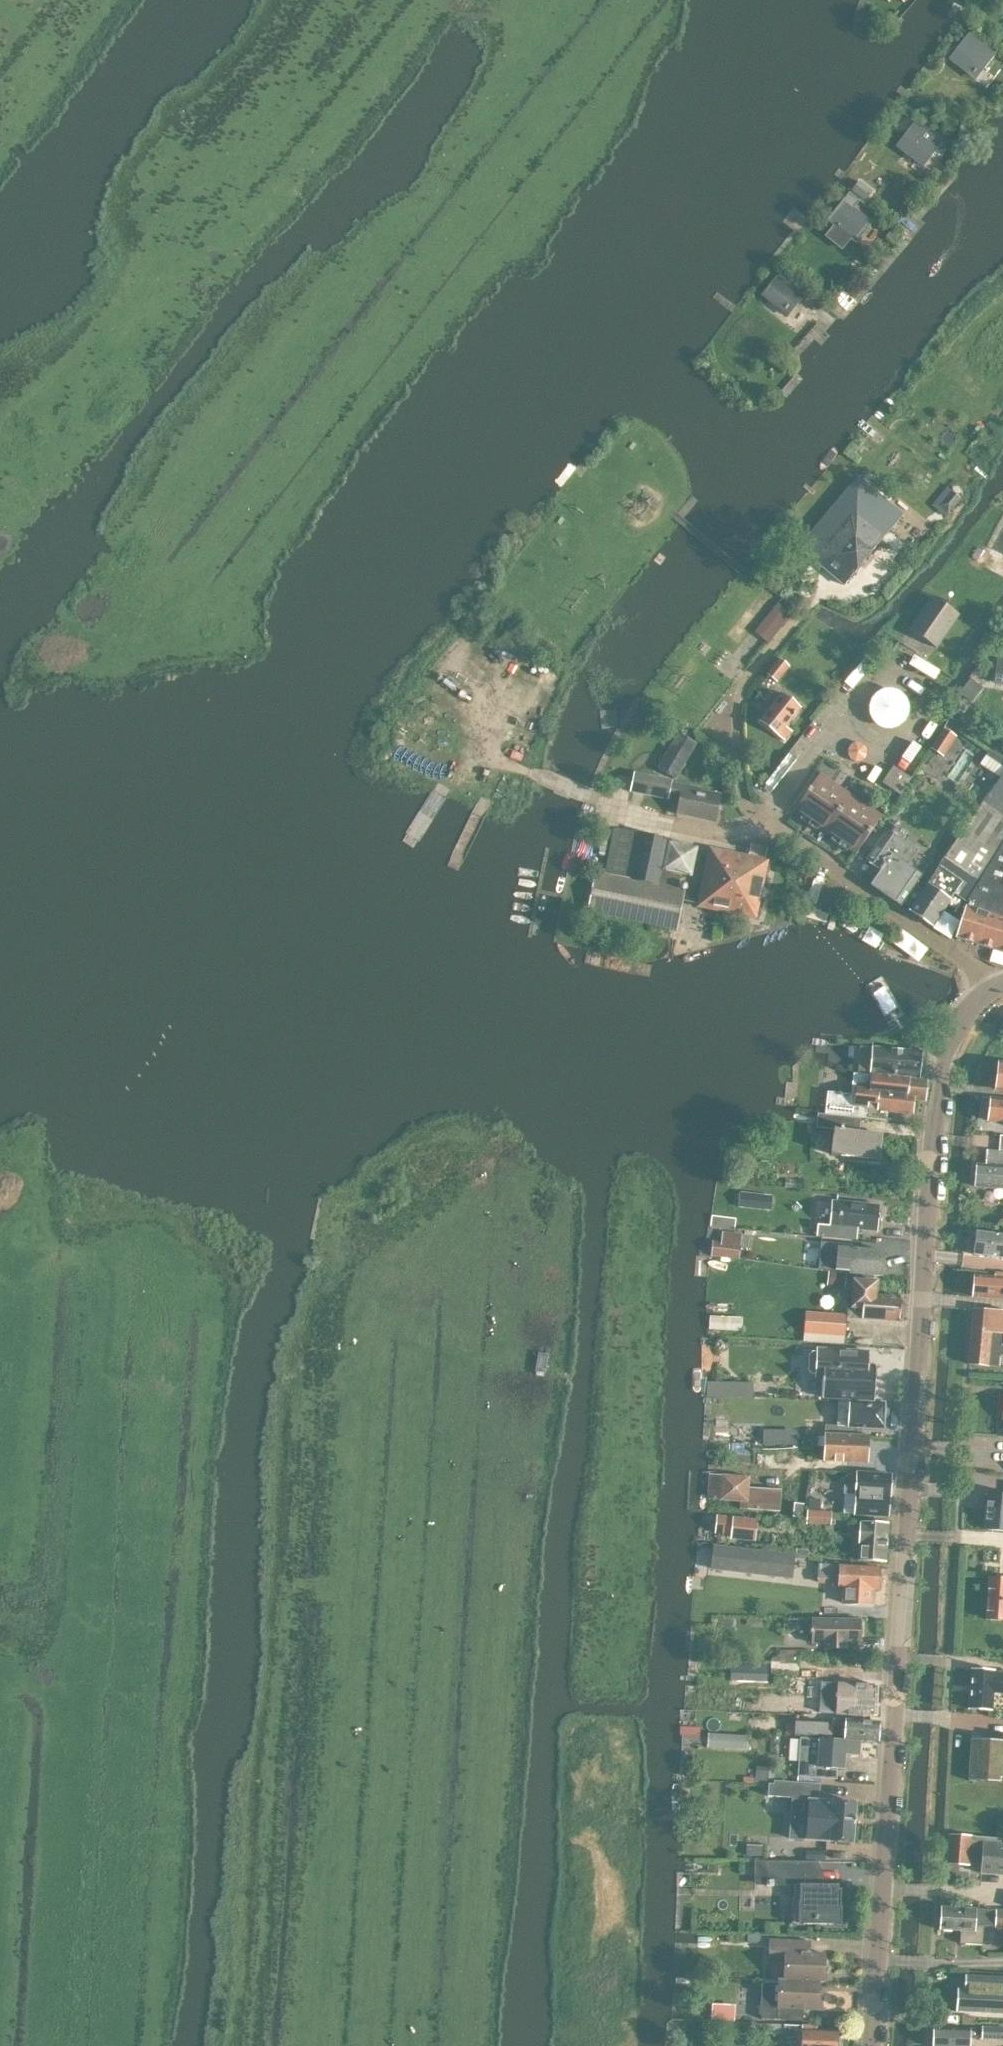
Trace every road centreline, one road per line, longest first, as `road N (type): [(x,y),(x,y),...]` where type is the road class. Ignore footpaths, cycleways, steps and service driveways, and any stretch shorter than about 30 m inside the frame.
road 1 (tertiary): [(868,2045),(937,1110),(944,1058),(963,1012),(995,985)]
road 2 (unclassified): [(995,985),(817,849),(764,825),(743,802),(733,710),(742,680),(798,621)]

